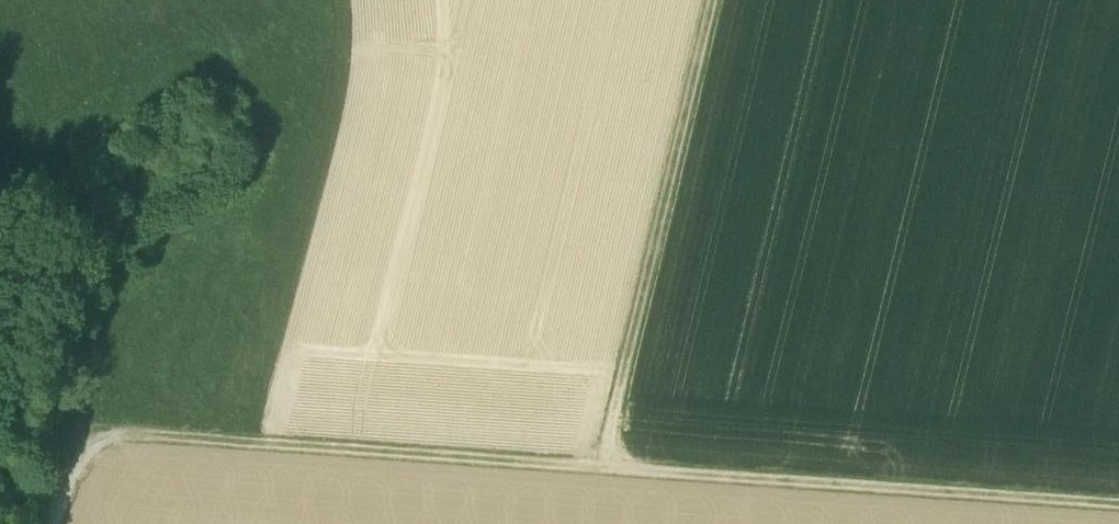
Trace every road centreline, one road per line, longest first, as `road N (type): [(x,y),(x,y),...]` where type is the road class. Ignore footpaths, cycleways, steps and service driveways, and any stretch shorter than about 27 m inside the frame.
road 1 (track): [(43,523),(65,428),(601,466)]
road 2 (track): [(601,466),(1118,502)]
road 3 (track): [(601,466),(711,0)]
road 4 (track): [(337,0),(343,43),(337,96),(249,441)]

